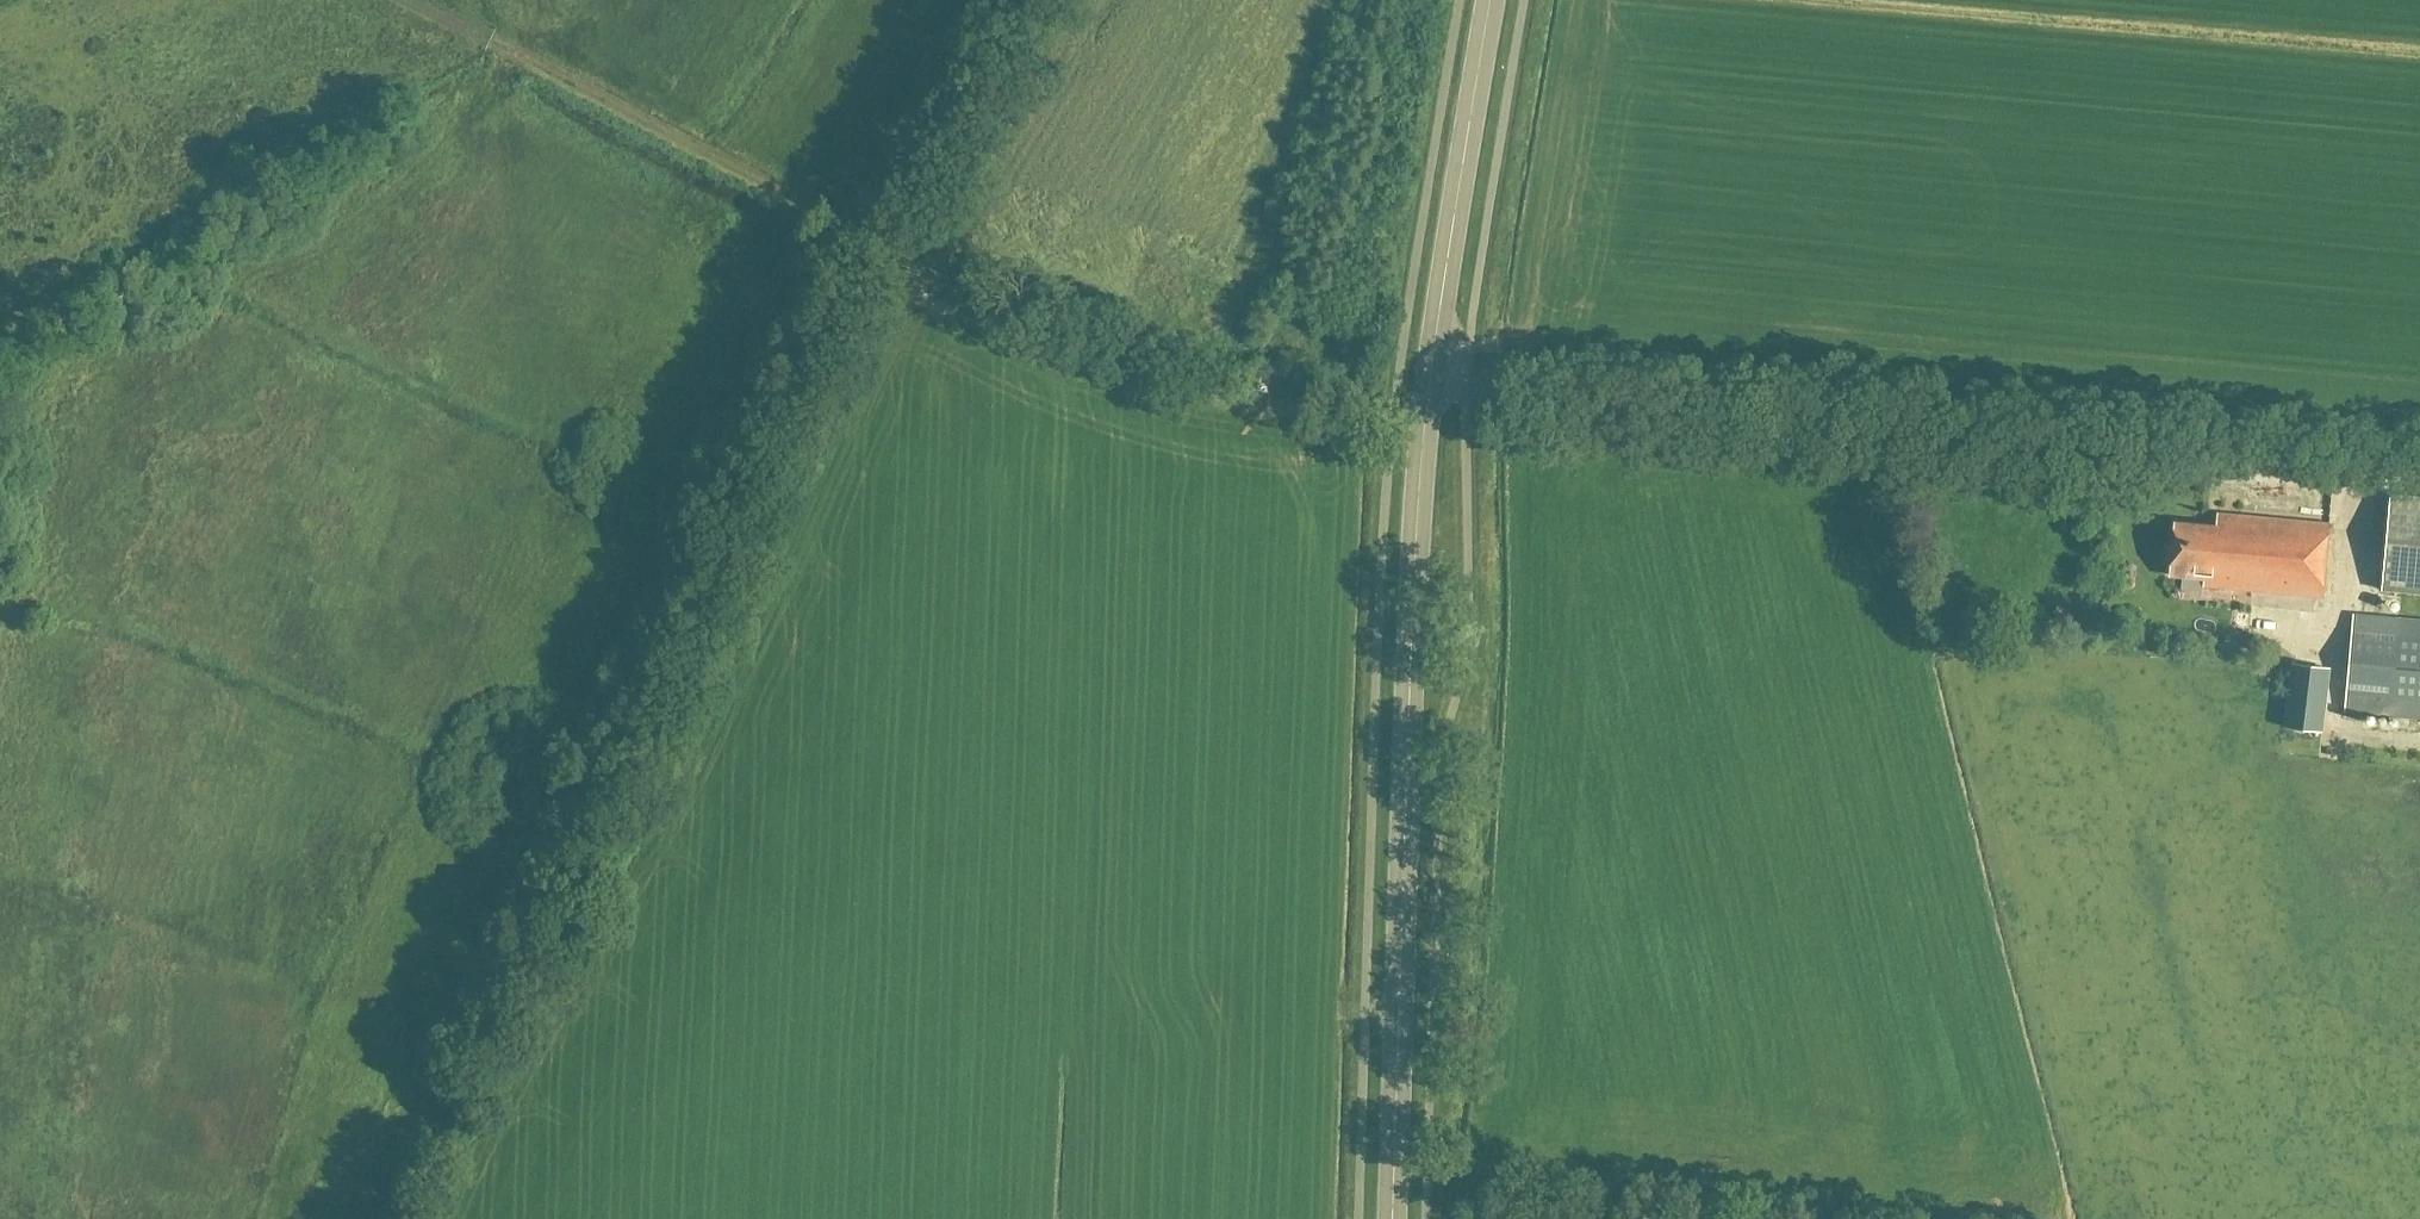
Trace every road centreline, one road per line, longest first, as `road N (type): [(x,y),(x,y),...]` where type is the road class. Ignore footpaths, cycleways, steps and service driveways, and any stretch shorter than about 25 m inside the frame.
road 1 (unclassified): [(2419,459),(1429,389)]
road 2 (secondary): [(1394,1218),(1429,389)]
road 3 (secondary): [(1429,389),(1498,0)]

